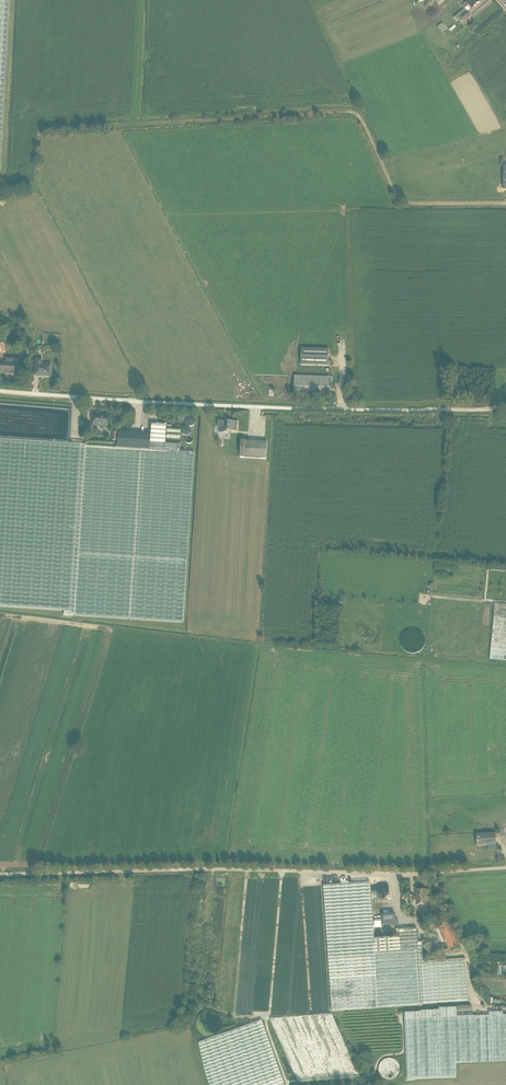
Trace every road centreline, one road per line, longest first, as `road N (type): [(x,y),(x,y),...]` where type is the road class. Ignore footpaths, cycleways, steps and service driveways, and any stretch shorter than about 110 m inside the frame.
road 1 (track): [(44,127),(353,114),(401,202),(505,206)]
road 2 (unclassified): [(0,391),(505,412)]
road 3 (residential): [(0,875),(505,869)]

